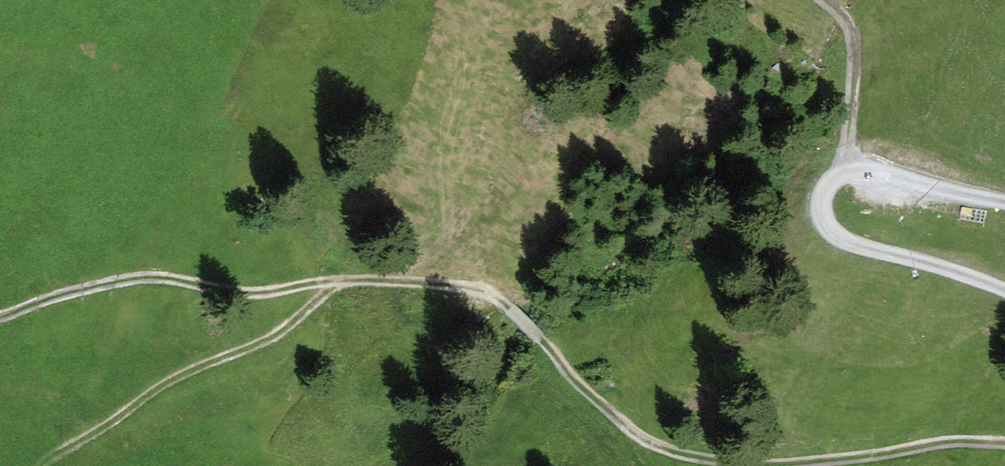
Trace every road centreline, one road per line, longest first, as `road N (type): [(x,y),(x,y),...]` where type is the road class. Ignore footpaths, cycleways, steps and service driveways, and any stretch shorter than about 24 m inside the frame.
road 1 (track): [(1004,442),(956,441),(820,462),(703,458),(630,428),(511,307),(457,285),(353,280),(241,293),(128,278),(0,315)]
road 2 (track): [(1004,201),(850,168),(835,177),(821,206),(837,237),(1004,290)]
road 3 (track): [(335,281),(270,337),(175,378),(43,465)]
road 4 (track): [(850,168),(856,44),(846,17),(824,0)]

